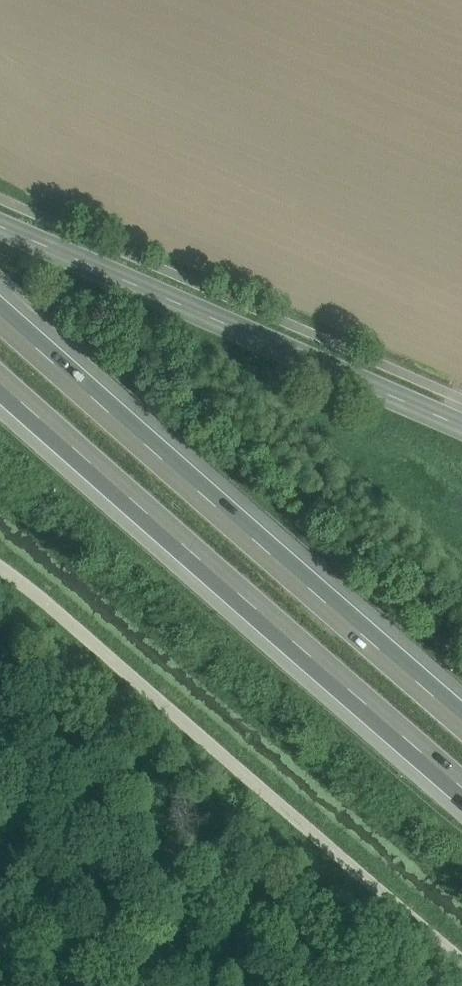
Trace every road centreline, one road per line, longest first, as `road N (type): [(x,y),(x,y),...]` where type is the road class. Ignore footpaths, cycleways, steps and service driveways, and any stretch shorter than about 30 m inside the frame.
road 1 (motorway): [(0,373),(461,781)]
road 2 (motorway): [(461,703),(0,299)]
road 3 (unclassified): [(0,559),(461,960)]
road 4 (secondary): [(461,423),(0,225)]

